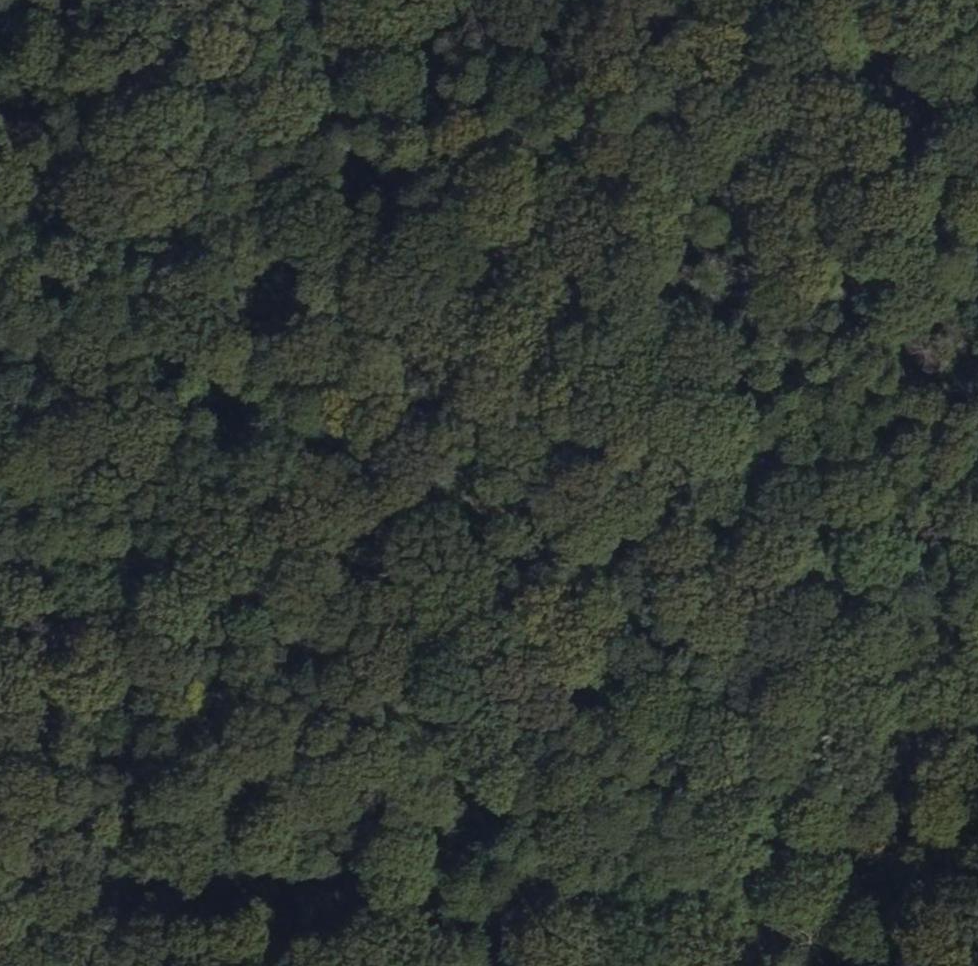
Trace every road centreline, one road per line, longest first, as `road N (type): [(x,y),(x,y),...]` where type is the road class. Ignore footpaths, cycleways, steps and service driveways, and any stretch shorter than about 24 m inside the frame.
road 1 (track): [(428,965),(0,682)]
road 2 (track): [(0,156),(37,0)]

